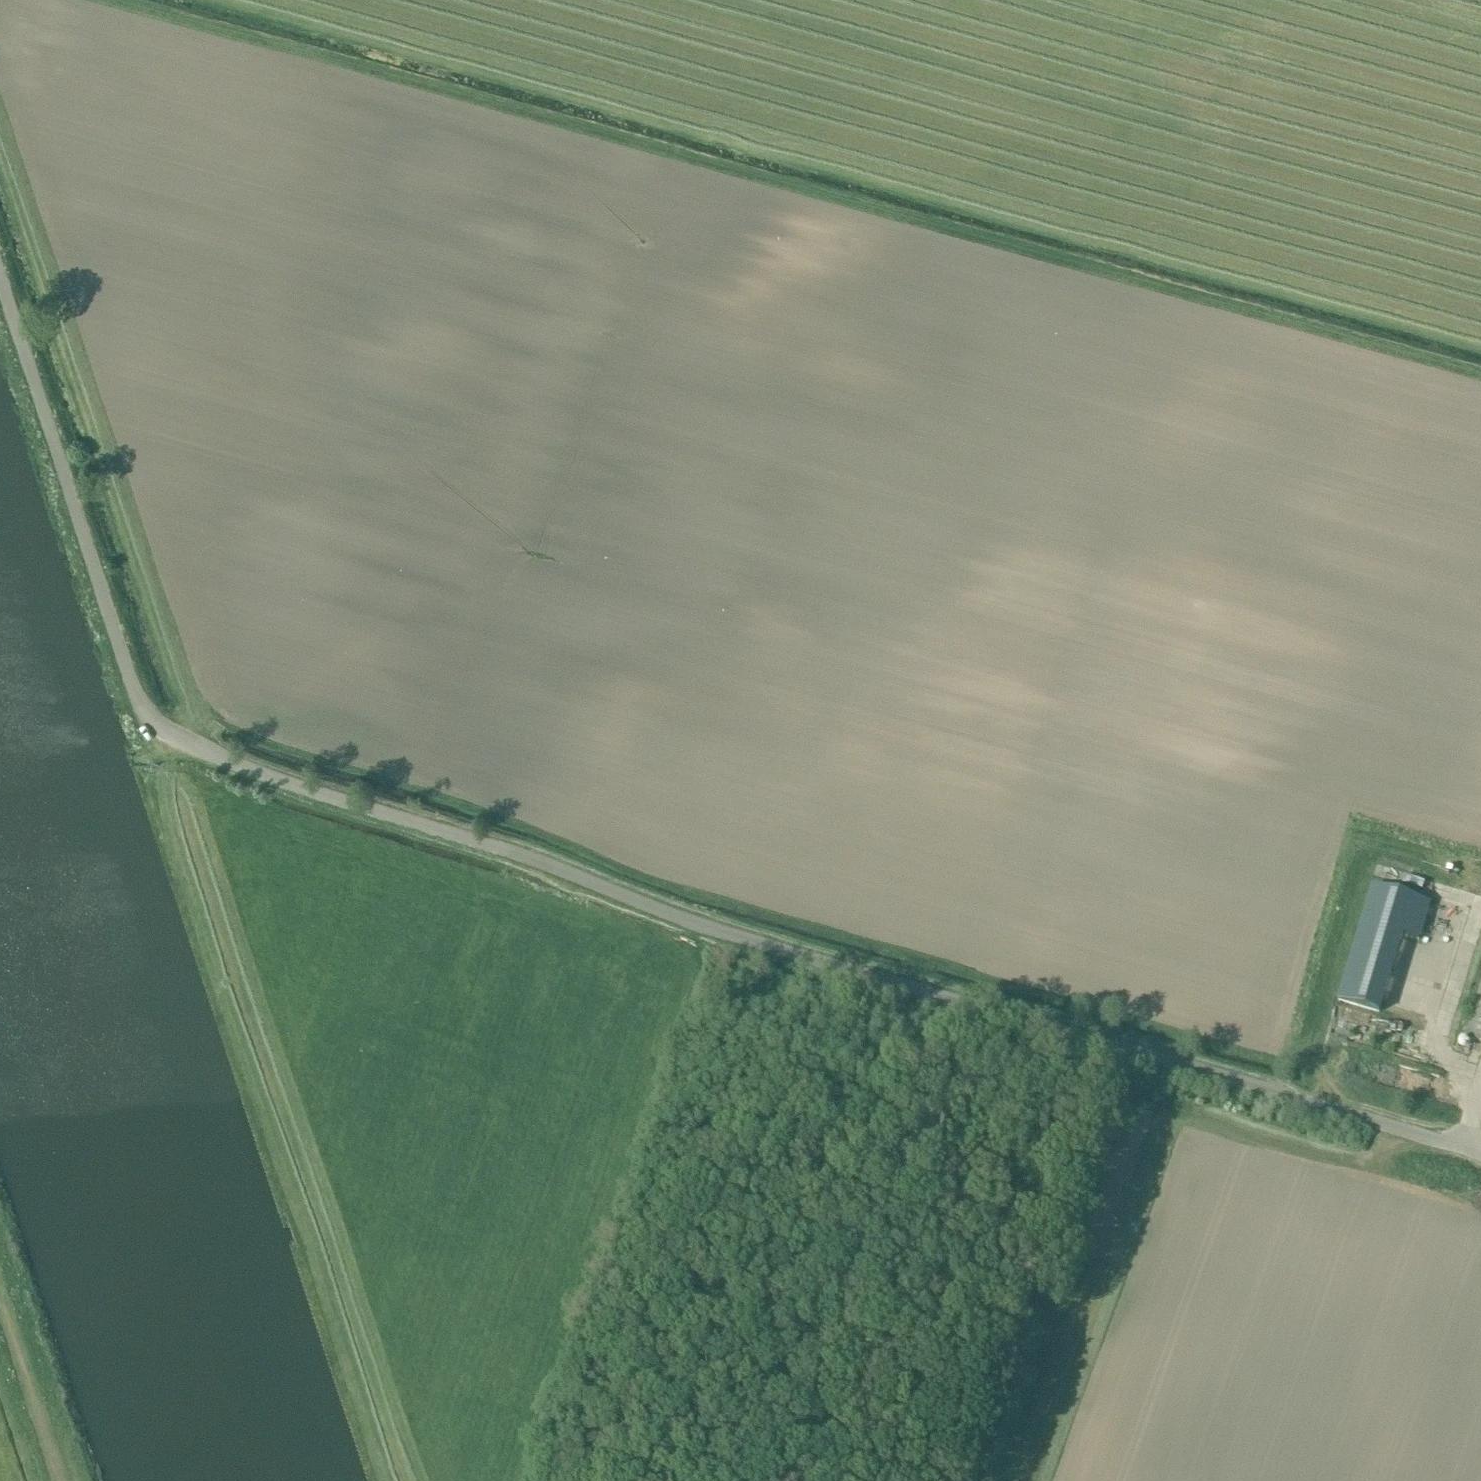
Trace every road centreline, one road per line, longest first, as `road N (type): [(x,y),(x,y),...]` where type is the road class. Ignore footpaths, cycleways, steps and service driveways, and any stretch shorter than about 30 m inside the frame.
road 1 (unclassified): [(1480,1152),(651,907),(520,855),(240,768),(166,731),(136,693),(0,274)]

